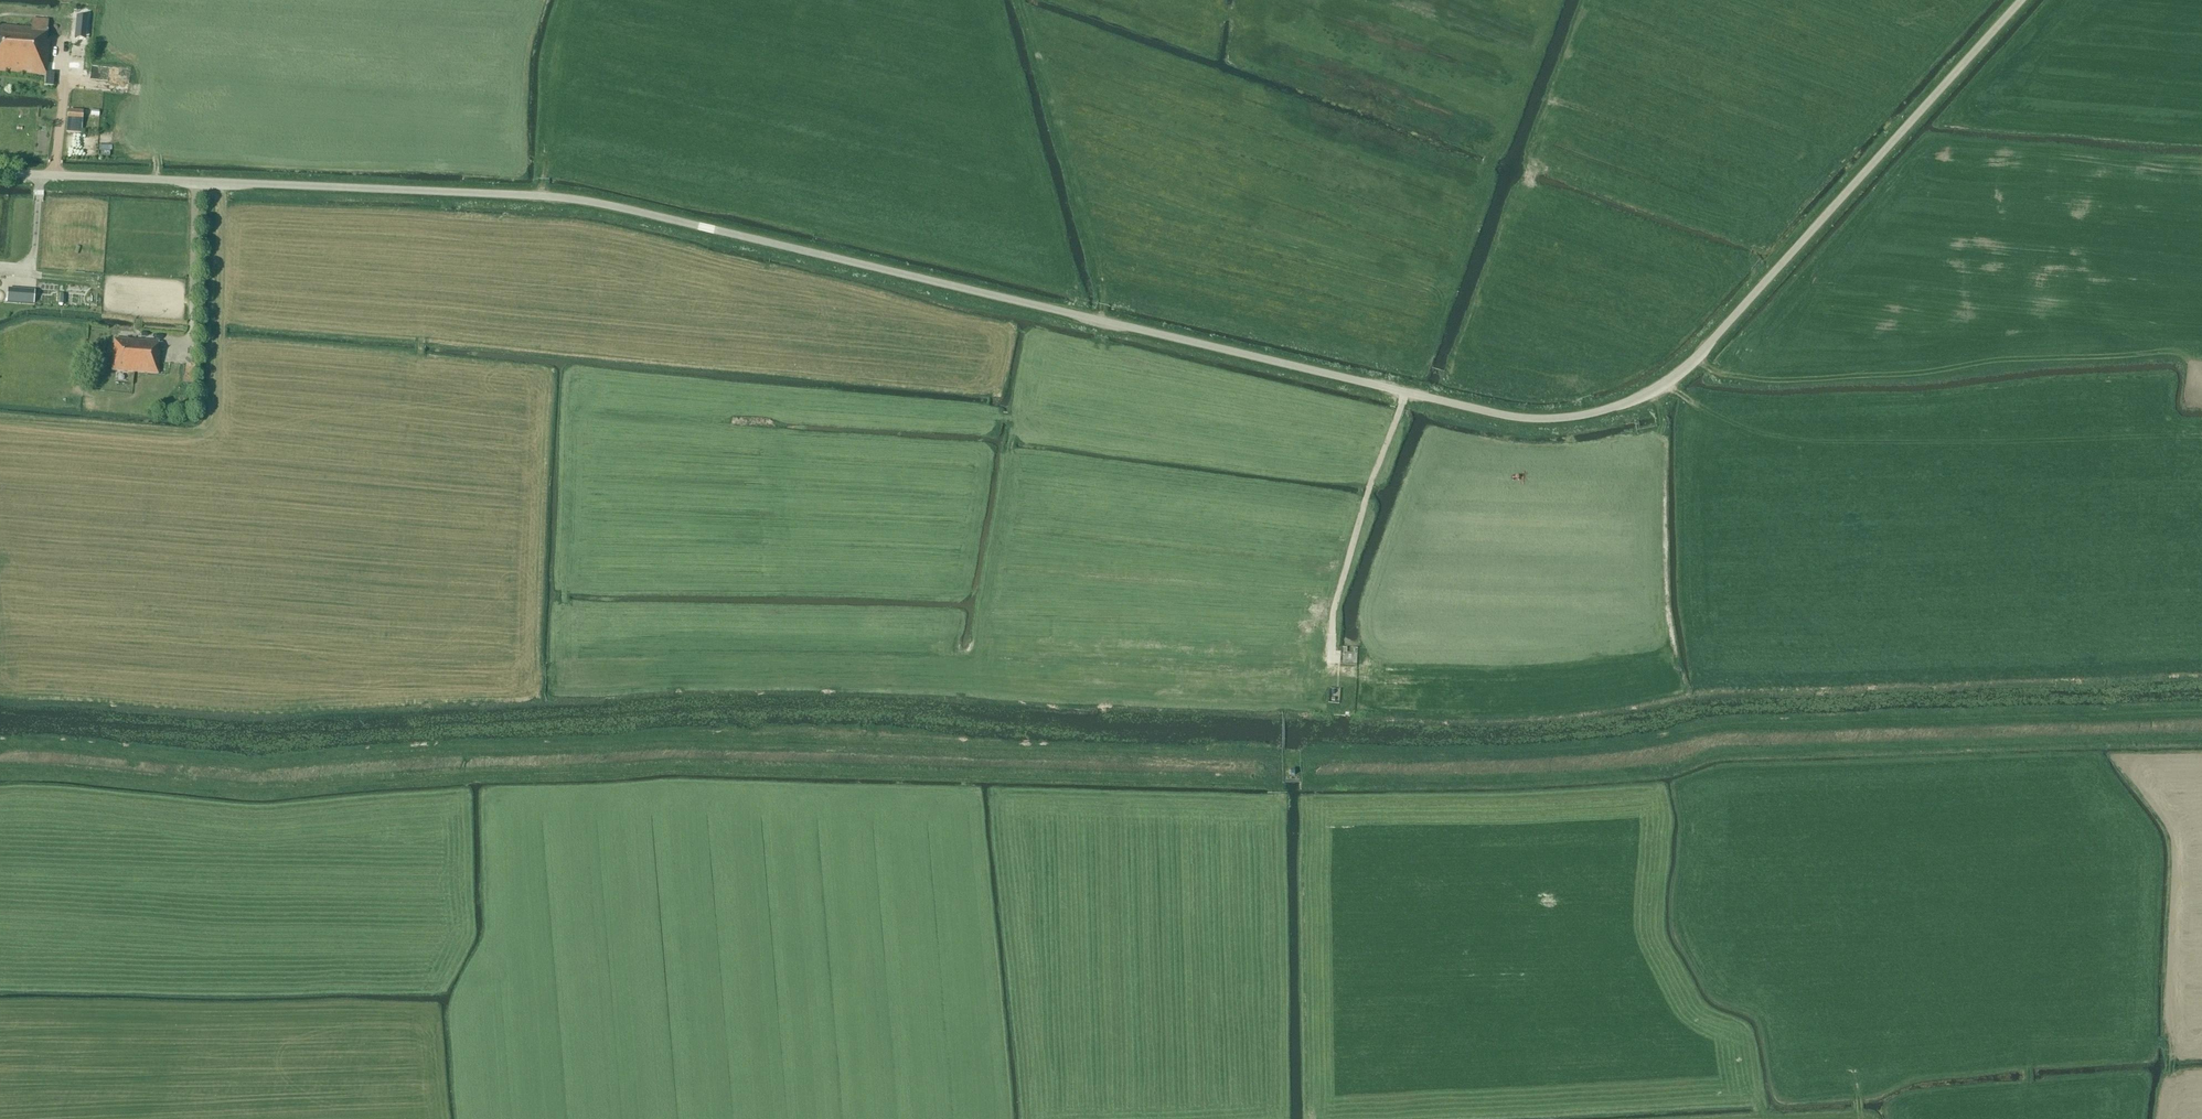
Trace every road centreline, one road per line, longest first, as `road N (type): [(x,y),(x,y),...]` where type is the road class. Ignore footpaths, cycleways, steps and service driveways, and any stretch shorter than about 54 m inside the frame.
road 1 (tertiary): [(0,172),(581,200),(1514,416),(1563,417),(1629,401),(1692,361),(2021,0)]

